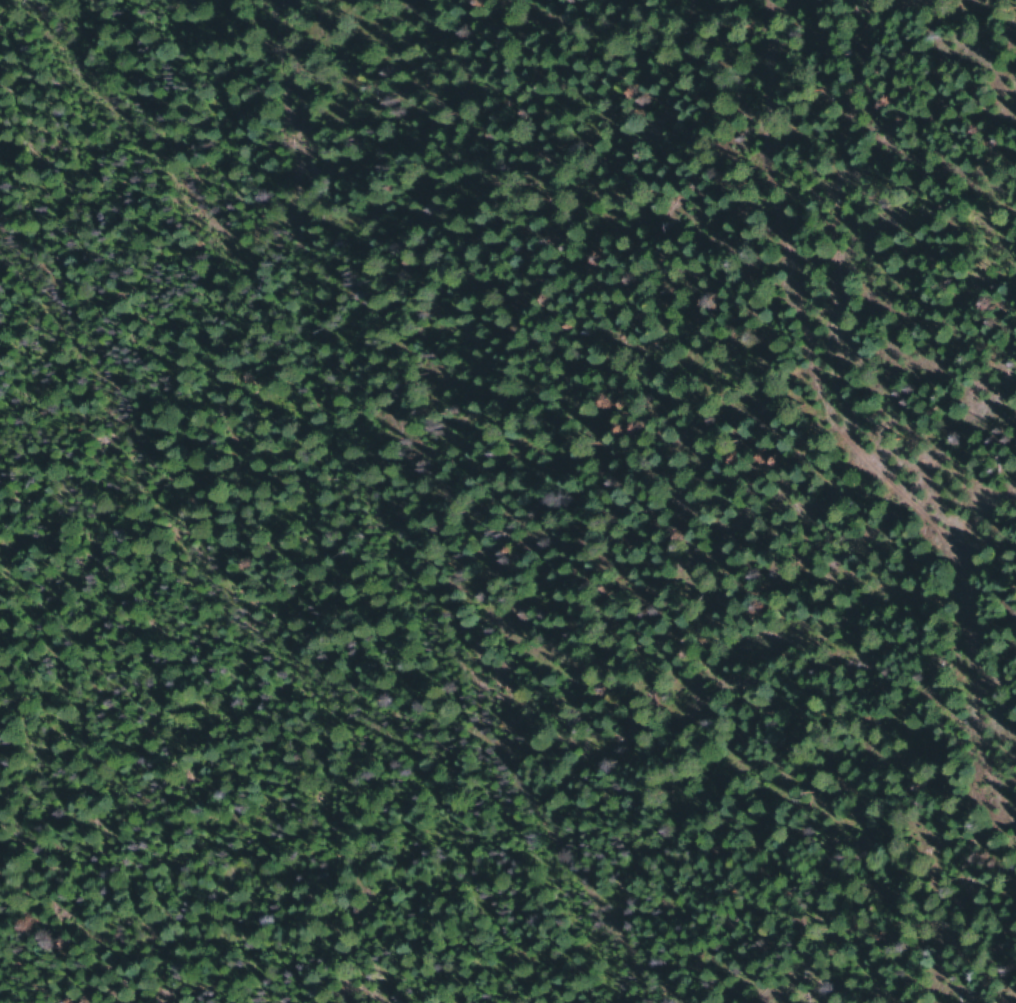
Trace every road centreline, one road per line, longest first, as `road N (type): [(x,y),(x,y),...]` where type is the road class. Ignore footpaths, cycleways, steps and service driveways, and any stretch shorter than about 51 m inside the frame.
road 1 (track): [(1015,934),(888,747),(750,412),(751,341),(671,0)]
road 2 (track): [(0,332),(184,645),(268,711),(405,771),(446,759),(603,1002)]
road 3 (track): [(446,759),(262,167),(220,0)]
road 4 (track): [(750,412),(788,0)]

